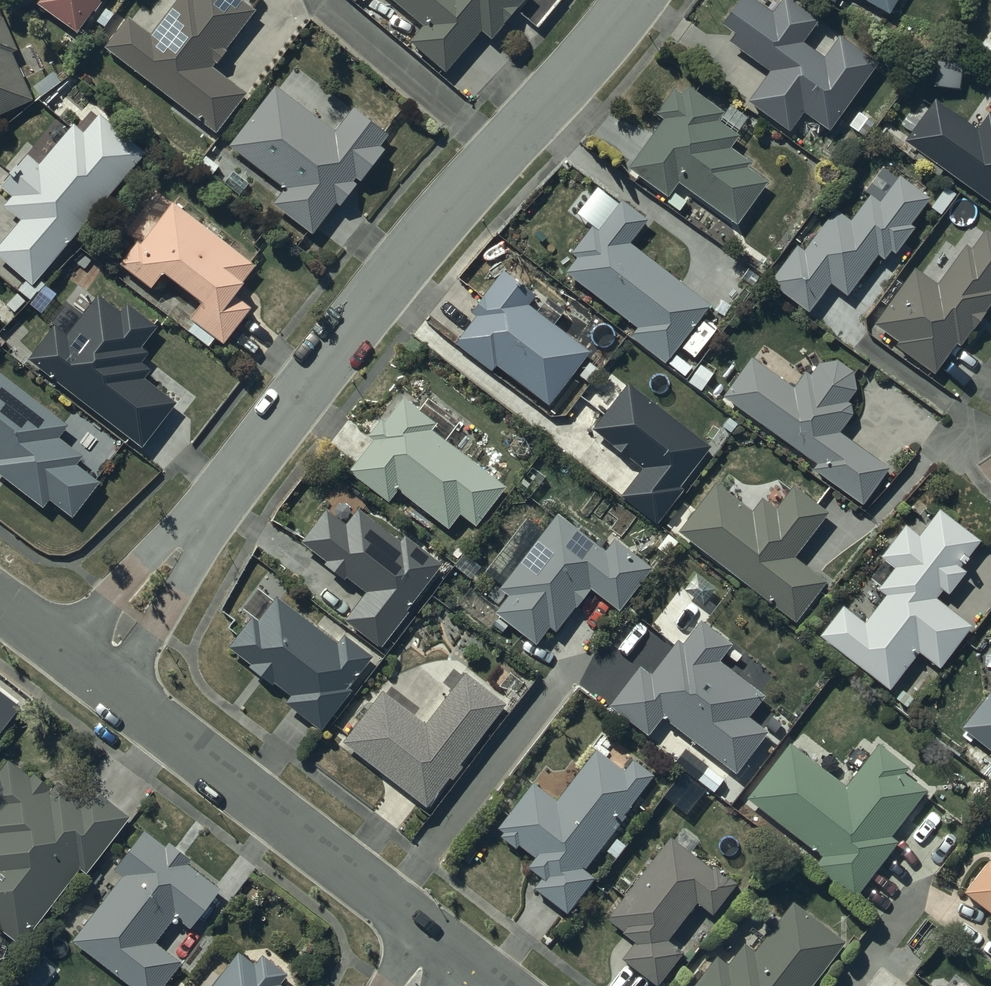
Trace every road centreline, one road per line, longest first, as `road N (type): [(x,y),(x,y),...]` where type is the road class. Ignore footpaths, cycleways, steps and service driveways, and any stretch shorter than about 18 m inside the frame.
road 1 (residential): [(86,675),(407,256),(624,0)]
road 2 (residential): [(86,675),(446,941)]

